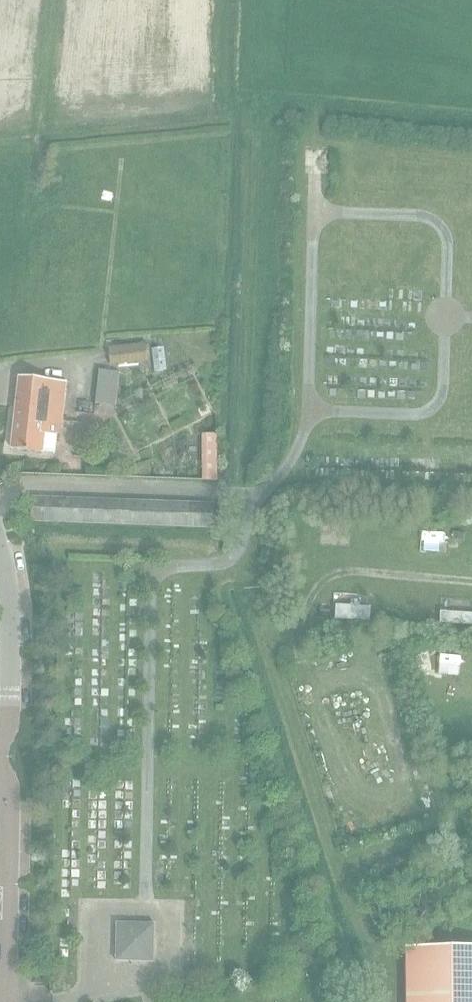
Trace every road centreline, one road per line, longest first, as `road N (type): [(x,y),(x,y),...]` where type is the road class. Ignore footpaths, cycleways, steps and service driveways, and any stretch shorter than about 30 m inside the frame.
road 1 (residential): [(4,1001),(9,798),(0,769)]
road 2 (residential): [(0,739),(8,719),(9,632),(0,543)]

